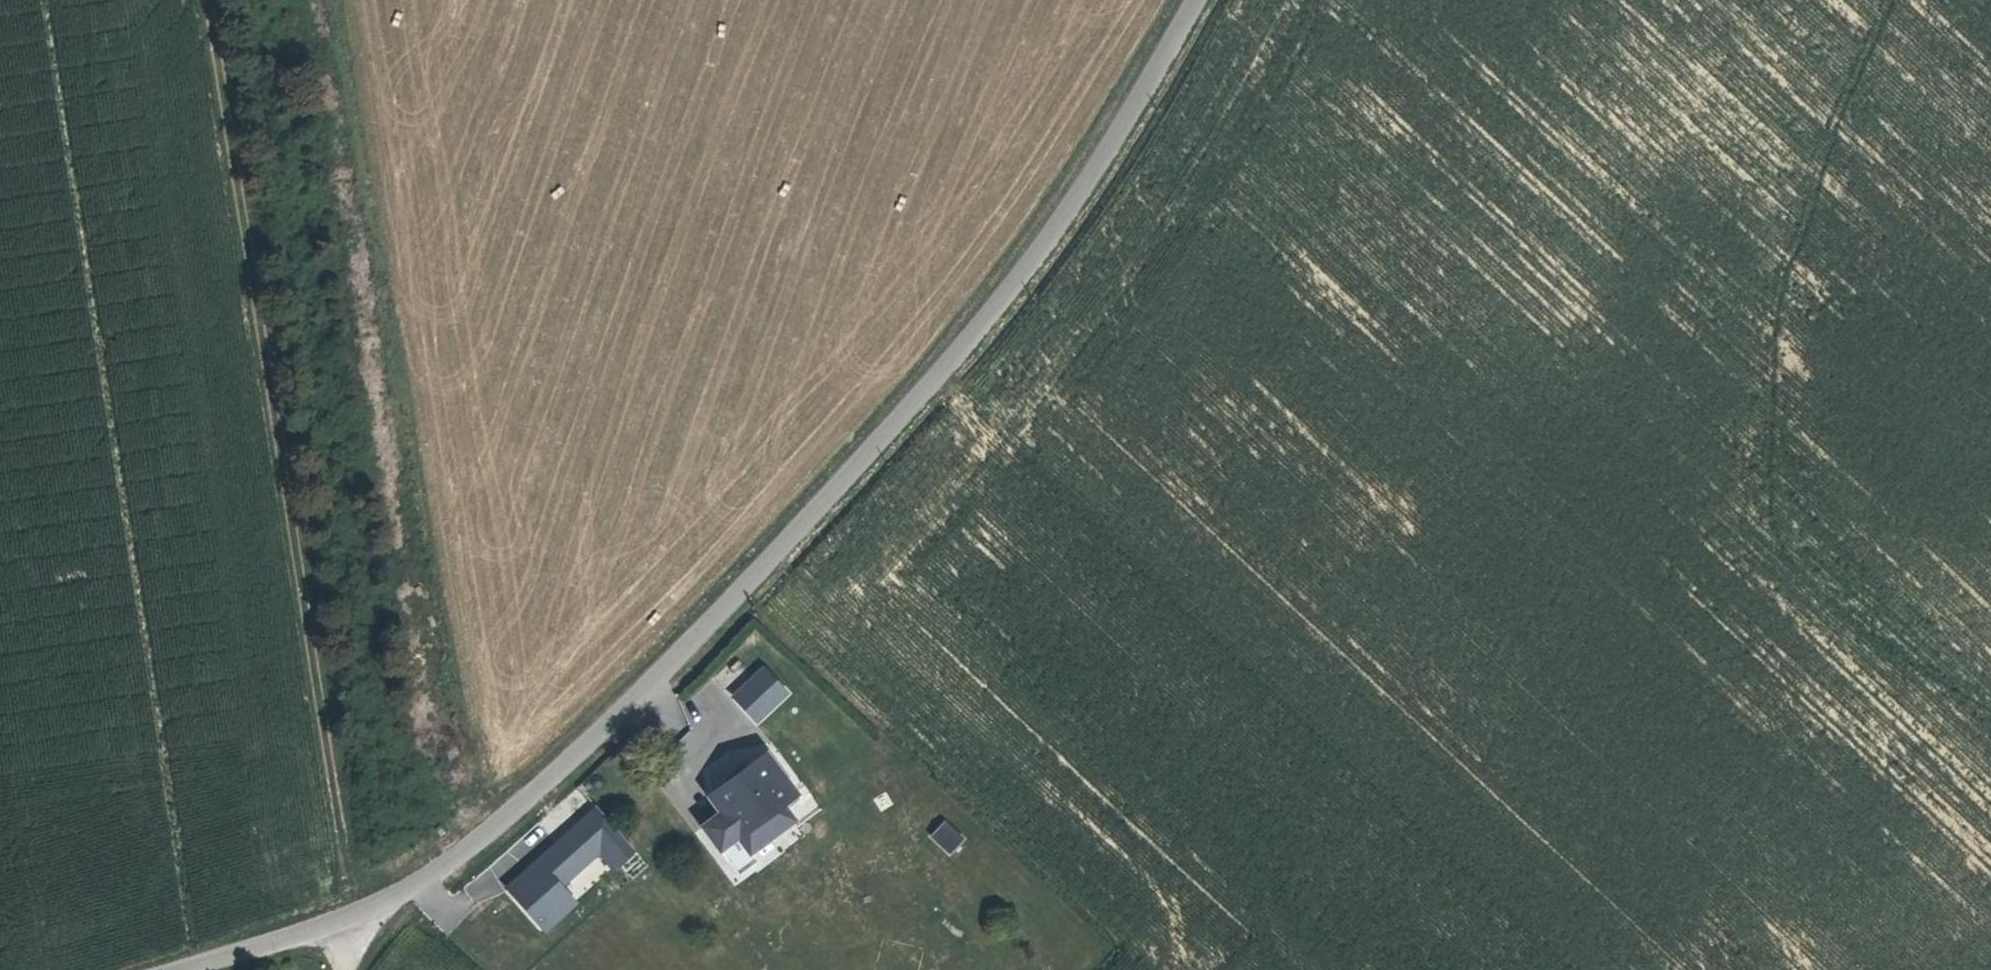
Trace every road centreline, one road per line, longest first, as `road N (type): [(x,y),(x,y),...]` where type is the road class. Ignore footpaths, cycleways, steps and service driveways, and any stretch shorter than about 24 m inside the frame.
road 1 (unclassified): [(1192,0),(1050,233),(845,480),(397,895)]
road 2 (unclassified): [(397,895),(156,969)]

